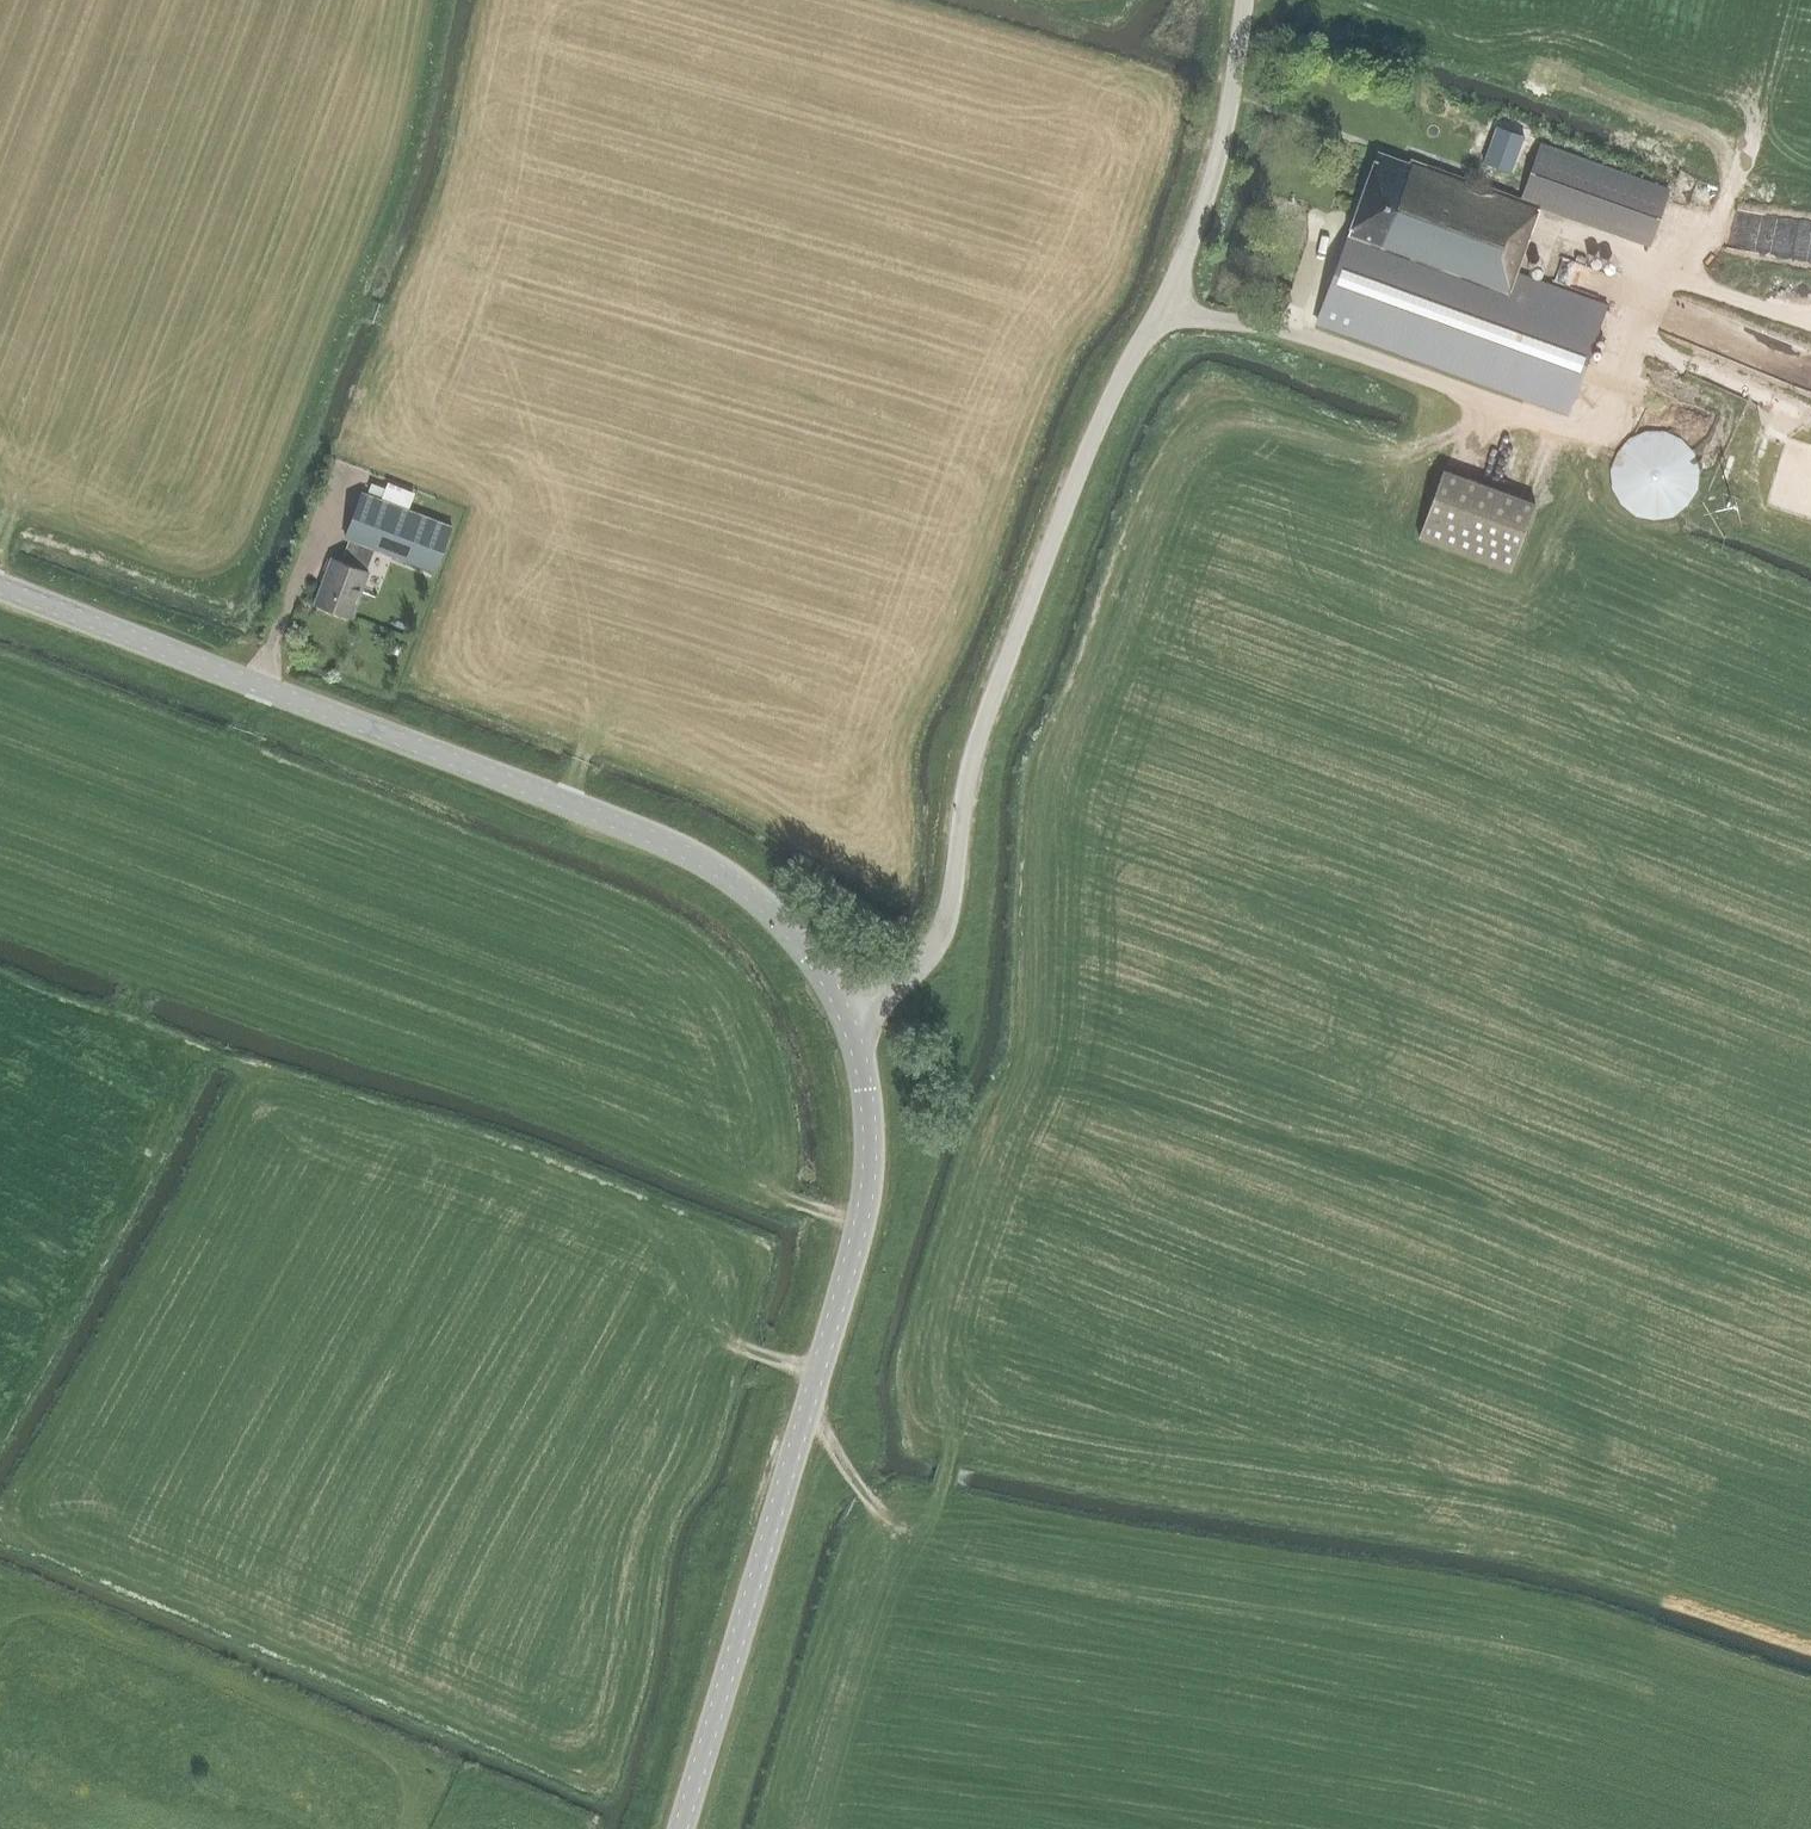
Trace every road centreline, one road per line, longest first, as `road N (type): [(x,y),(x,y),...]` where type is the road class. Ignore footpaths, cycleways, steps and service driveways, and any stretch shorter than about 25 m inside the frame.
road 1 (unclassified): [(846,1014),(901,984),(944,929),(970,766),(993,702),(1211,191),(1244,0)]
road 2 (tertiary): [(846,1014),(815,960),(768,908),(699,859),(0,587)]
road 3 (tertiary): [(681,1828),(862,1225),(870,1127),(846,1014)]
road 4 (track): [(1660,274),(1810,324)]
road 5 (track): [(1733,174),(1715,231),(1695,252),(1684,282)]

